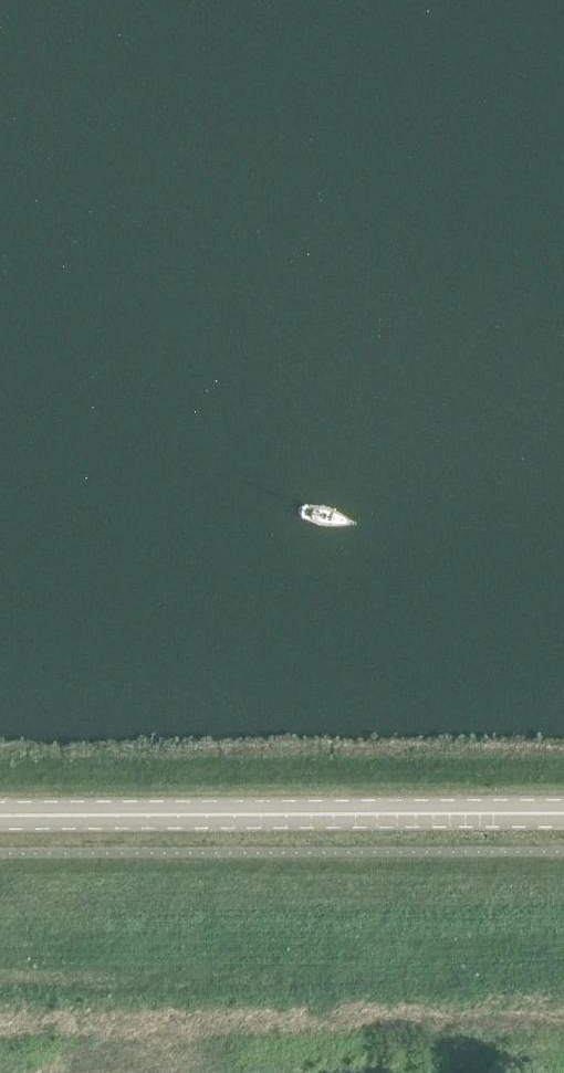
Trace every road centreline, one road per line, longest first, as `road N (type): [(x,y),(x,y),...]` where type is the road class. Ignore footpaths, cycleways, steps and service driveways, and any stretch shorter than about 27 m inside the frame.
road 1 (secondary): [(414,811),(0,812)]
road 2 (secondary): [(414,811),(563,811)]

